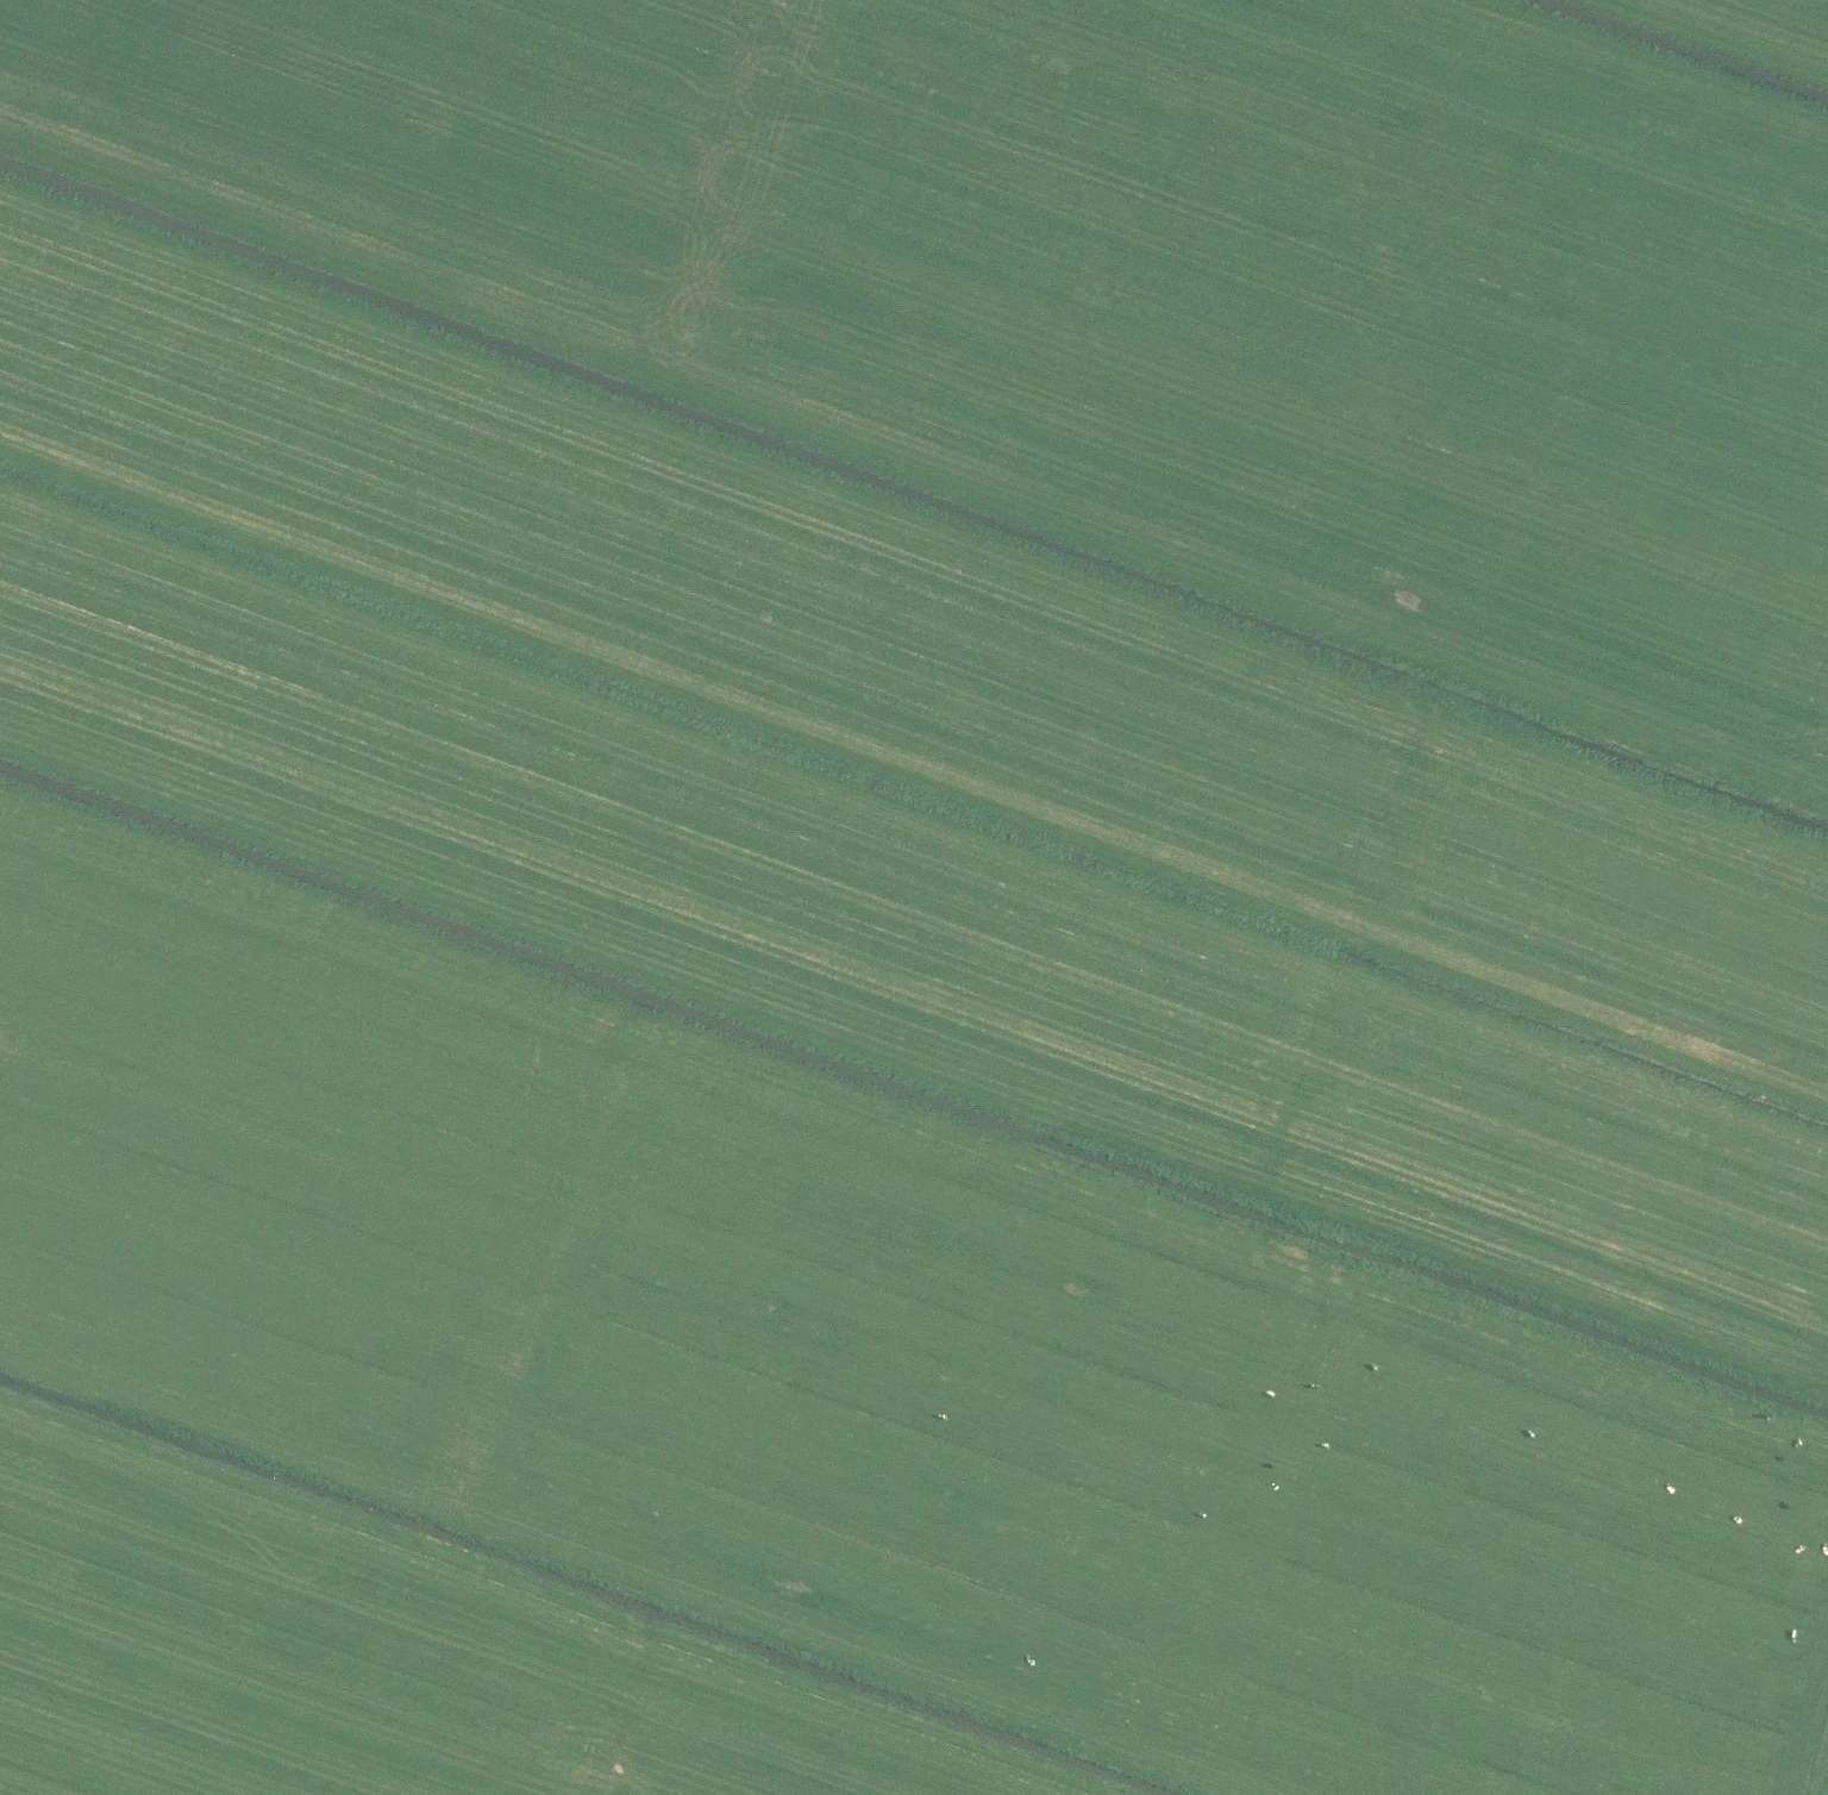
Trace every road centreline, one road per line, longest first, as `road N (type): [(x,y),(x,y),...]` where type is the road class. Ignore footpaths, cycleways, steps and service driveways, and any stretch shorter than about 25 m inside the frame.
road 1 (track): [(1074,1794),(784,1699),(0,1409)]

